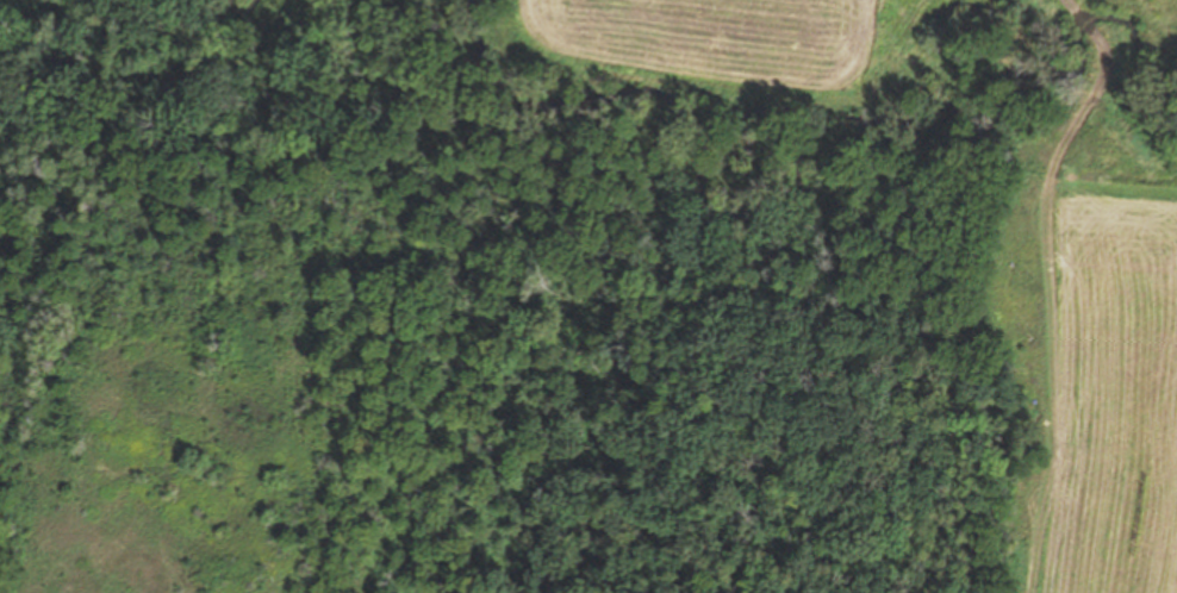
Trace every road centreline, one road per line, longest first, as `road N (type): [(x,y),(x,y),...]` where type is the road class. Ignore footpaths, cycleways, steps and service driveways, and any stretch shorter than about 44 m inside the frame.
road 1 (track): [(1065,0),(1100,37),(1108,63),(1100,124),(1061,144),(1057,475),(1039,592)]

